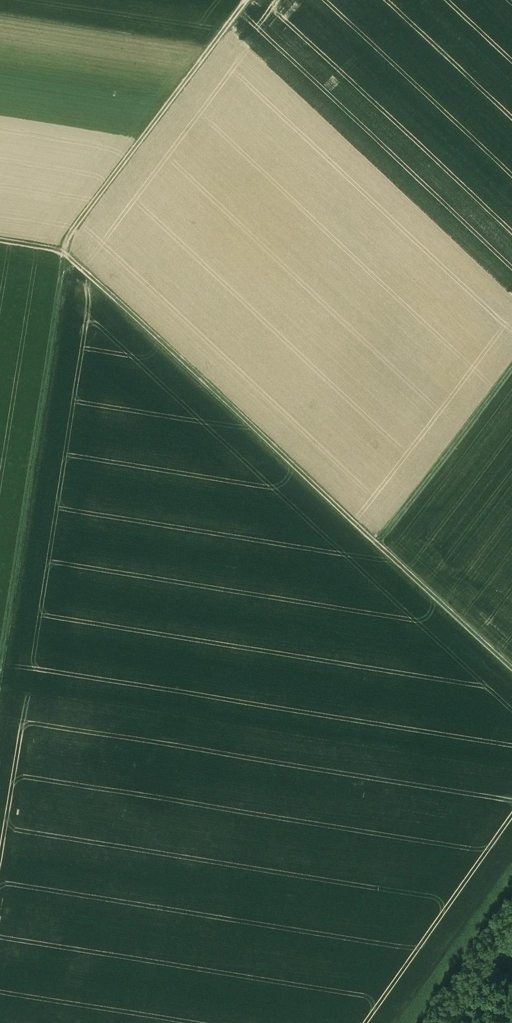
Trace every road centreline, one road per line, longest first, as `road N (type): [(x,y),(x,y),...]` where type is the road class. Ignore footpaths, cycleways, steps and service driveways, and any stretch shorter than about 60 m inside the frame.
road 1 (track): [(511,658),(65,257),(0,246)]
road 2 (track): [(65,257),(0,652)]
road 3 (track): [(65,257),(67,243),(247,0)]

